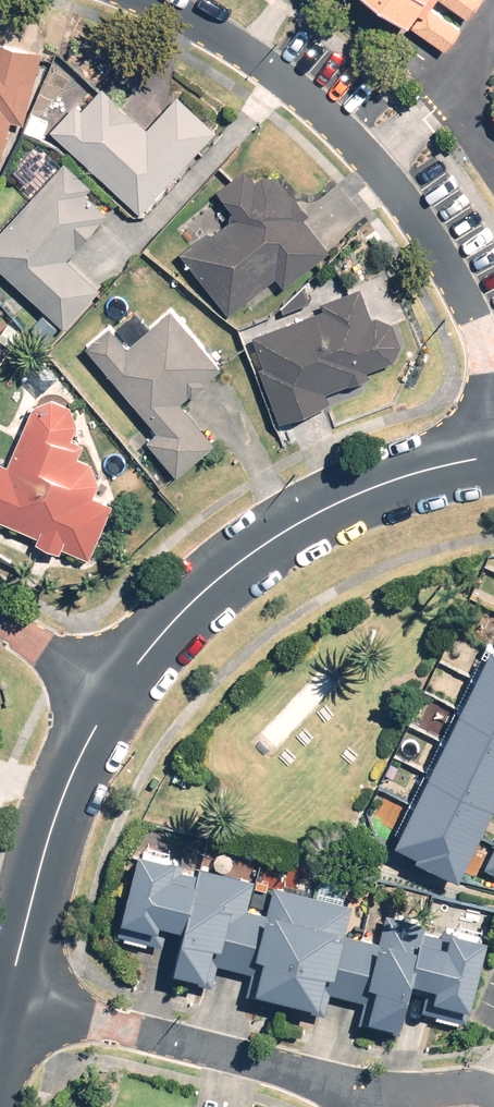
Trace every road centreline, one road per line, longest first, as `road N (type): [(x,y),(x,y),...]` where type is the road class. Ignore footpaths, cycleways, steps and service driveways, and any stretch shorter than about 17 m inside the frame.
road 1 (residential): [(493,384),(484,332),(425,233),(364,152),(265,65),(150,0)]
road 2 (residential): [(493,456),(430,469),(321,513),(242,561),(182,613),(112,694)]
road 3 (residential): [(3,996),(353,1094)]
road 4 (residential): [(112,694),(62,789),(3,996)]
road 5 (residential): [(353,1094),(483,1086),(493,1094)]
road 6 (residential): [(112,694),(0,623)]

